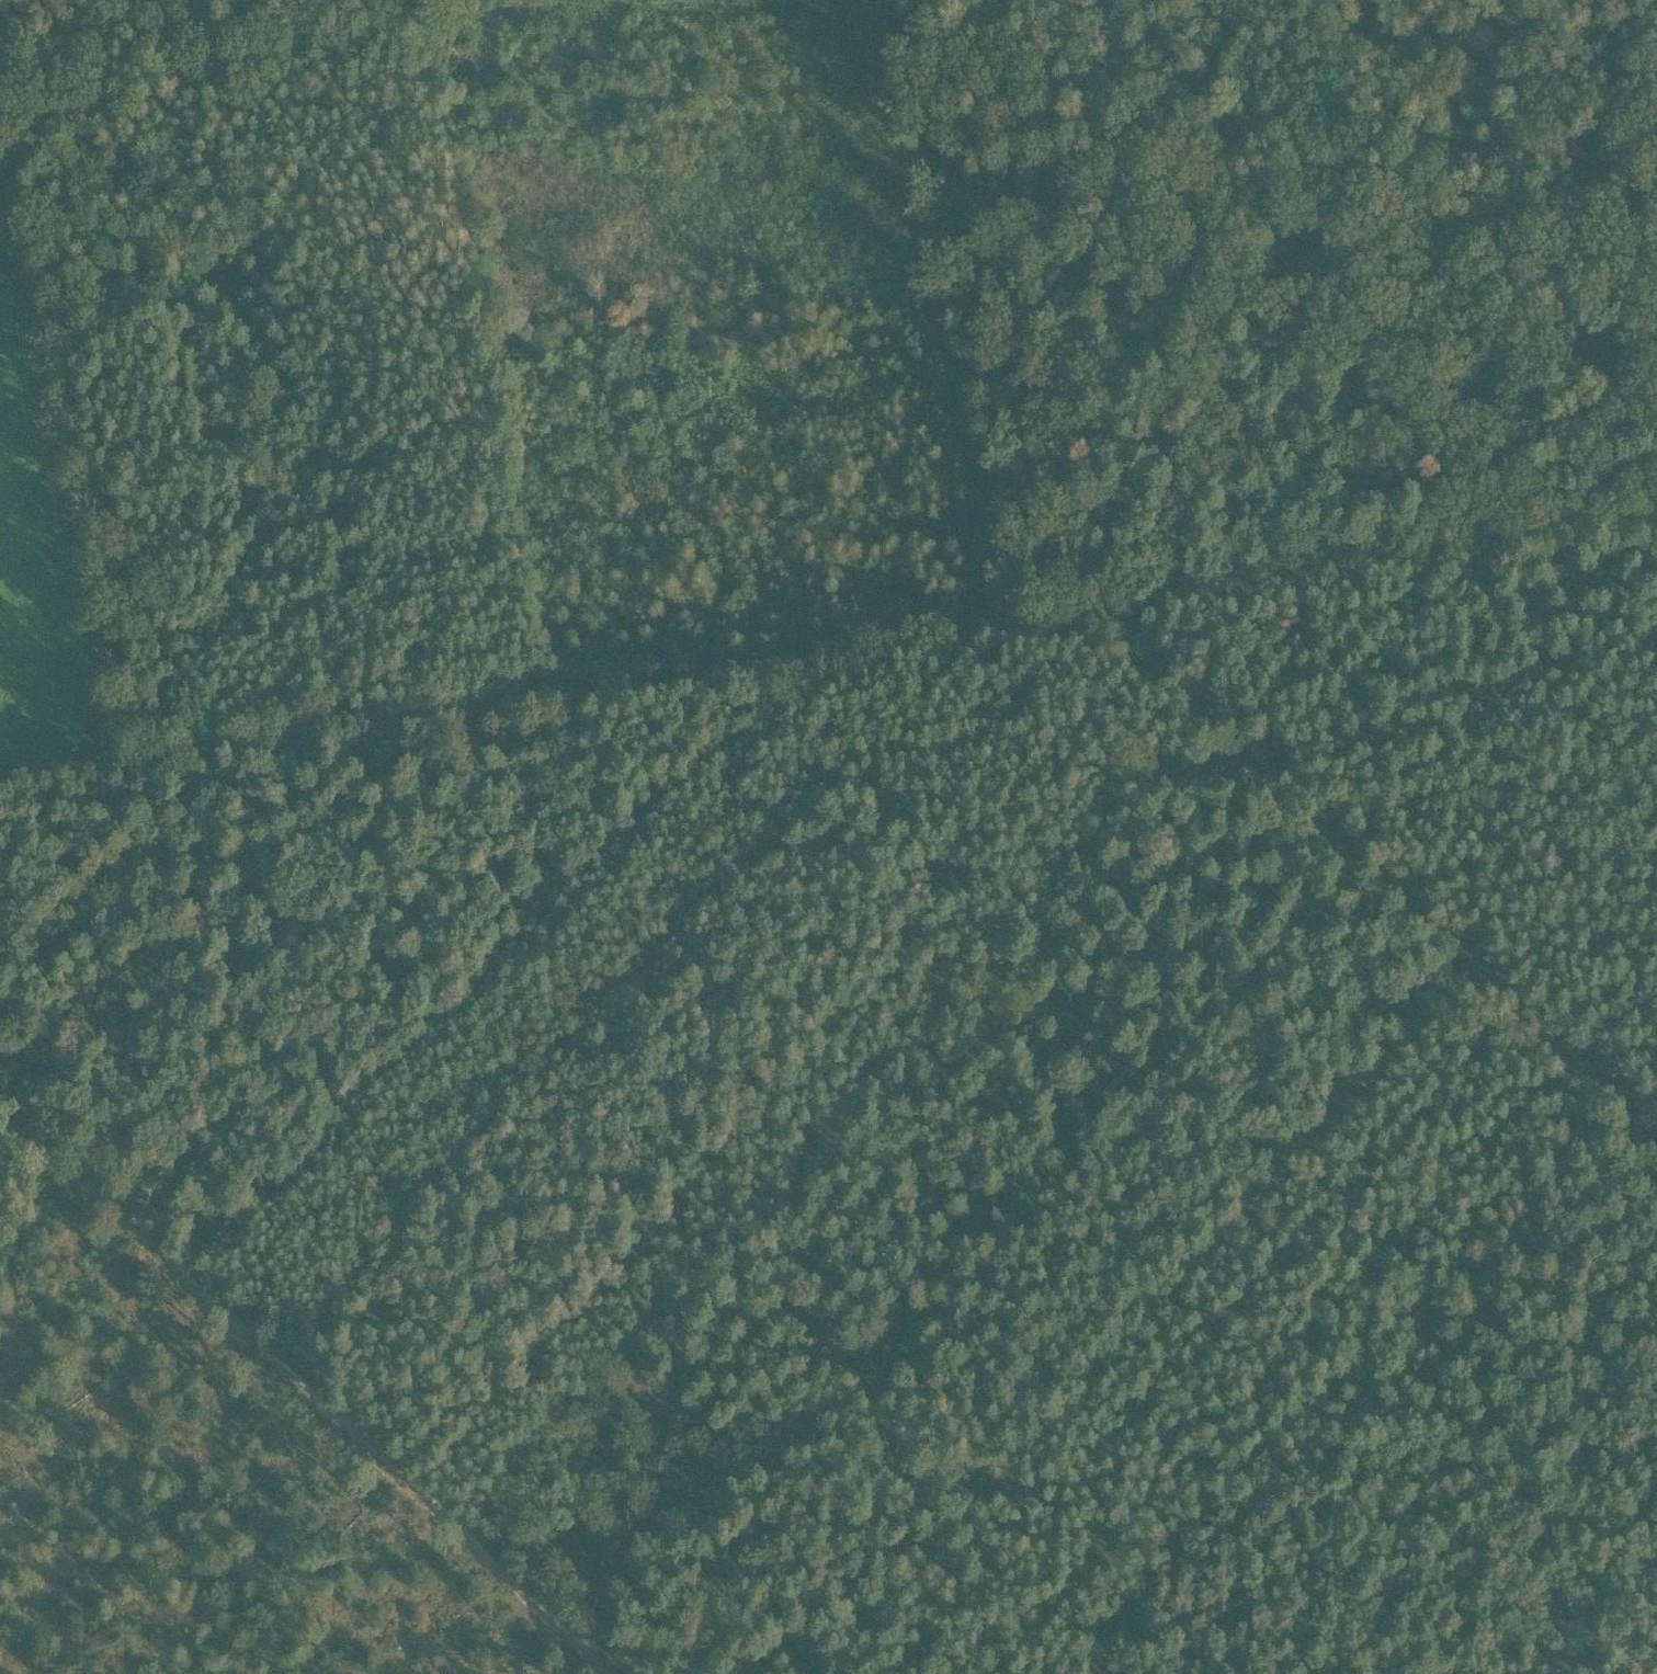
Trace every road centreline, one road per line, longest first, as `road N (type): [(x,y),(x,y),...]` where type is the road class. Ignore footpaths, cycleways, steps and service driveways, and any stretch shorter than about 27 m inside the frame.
road 1 (track): [(1656,534),(0,800)]
road 2 (track): [(602,1673),(0,1105)]
road 3 (track): [(1656,1150),(1123,651),(1105,623)]
road 4 (track): [(1003,642),(964,389),(934,302)]

